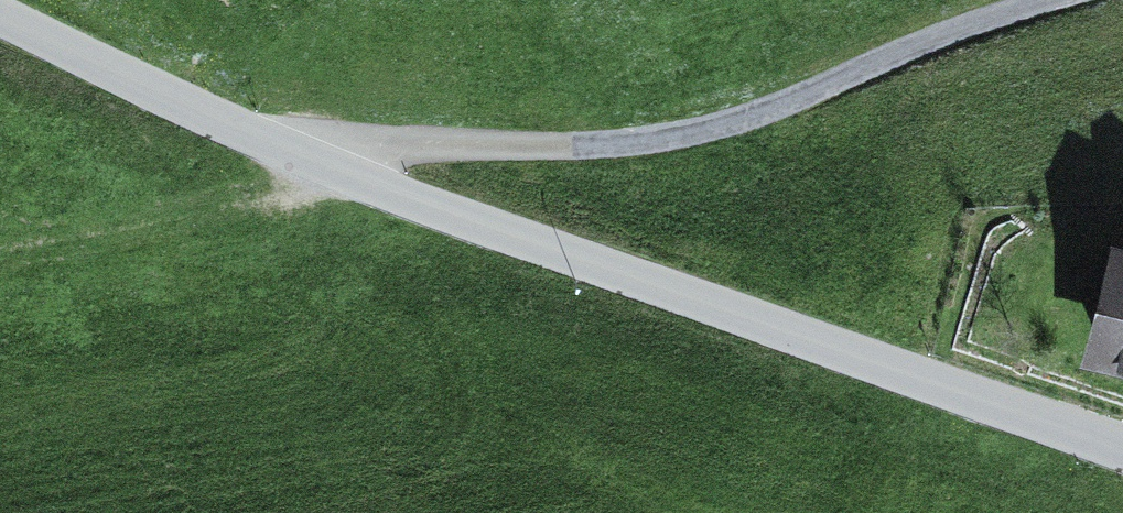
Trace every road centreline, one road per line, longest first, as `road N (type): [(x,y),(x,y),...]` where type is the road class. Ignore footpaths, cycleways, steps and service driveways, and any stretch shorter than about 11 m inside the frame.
road 1 (tertiary): [(1122,437),(892,362),(0,3)]
road 2 (track): [(344,142),(595,155),(767,114),(1054,0)]

